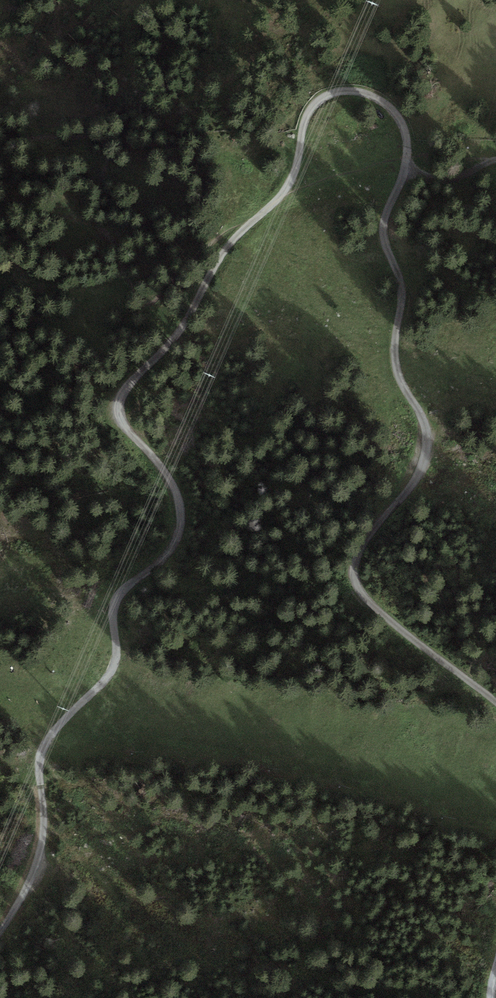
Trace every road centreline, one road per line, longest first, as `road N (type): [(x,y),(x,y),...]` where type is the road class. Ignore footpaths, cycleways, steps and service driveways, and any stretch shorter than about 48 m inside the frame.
road 1 (track): [(495,702),(363,597),(355,582),(358,560),(417,474),(426,437),(404,393),(401,287),(385,243),(407,164),(403,117),(375,97),(338,92),(315,104),(291,184),(237,237),(172,342),(143,366),(121,402),(124,428),(178,494),(179,541),(114,606),(118,659),(109,679),(50,736),(38,762),(41,858),(19,929),(0,940)]
road 2 (track): [(197,304),(97,224),(99,156),(74,137),(0,143)]

